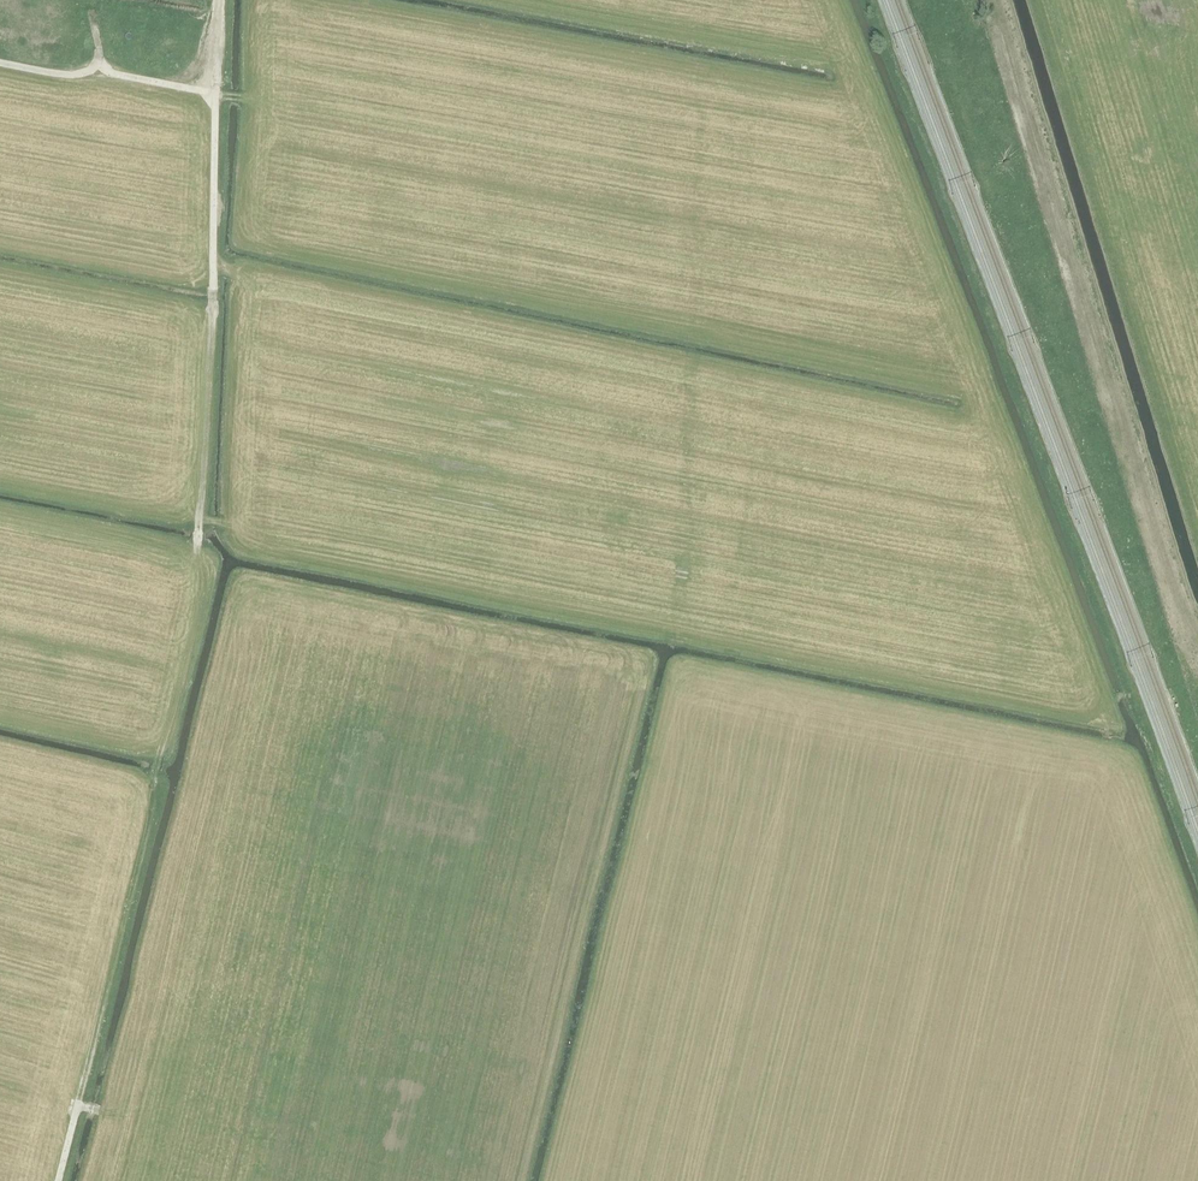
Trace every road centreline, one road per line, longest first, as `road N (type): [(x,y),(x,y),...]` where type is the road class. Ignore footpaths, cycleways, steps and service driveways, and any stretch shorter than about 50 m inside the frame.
road 1 (track): [(97,61),(114,74),(216,93),(213,305)]
road 2 (track): [(0,62),(58,74),(94,67),(92,12)]

